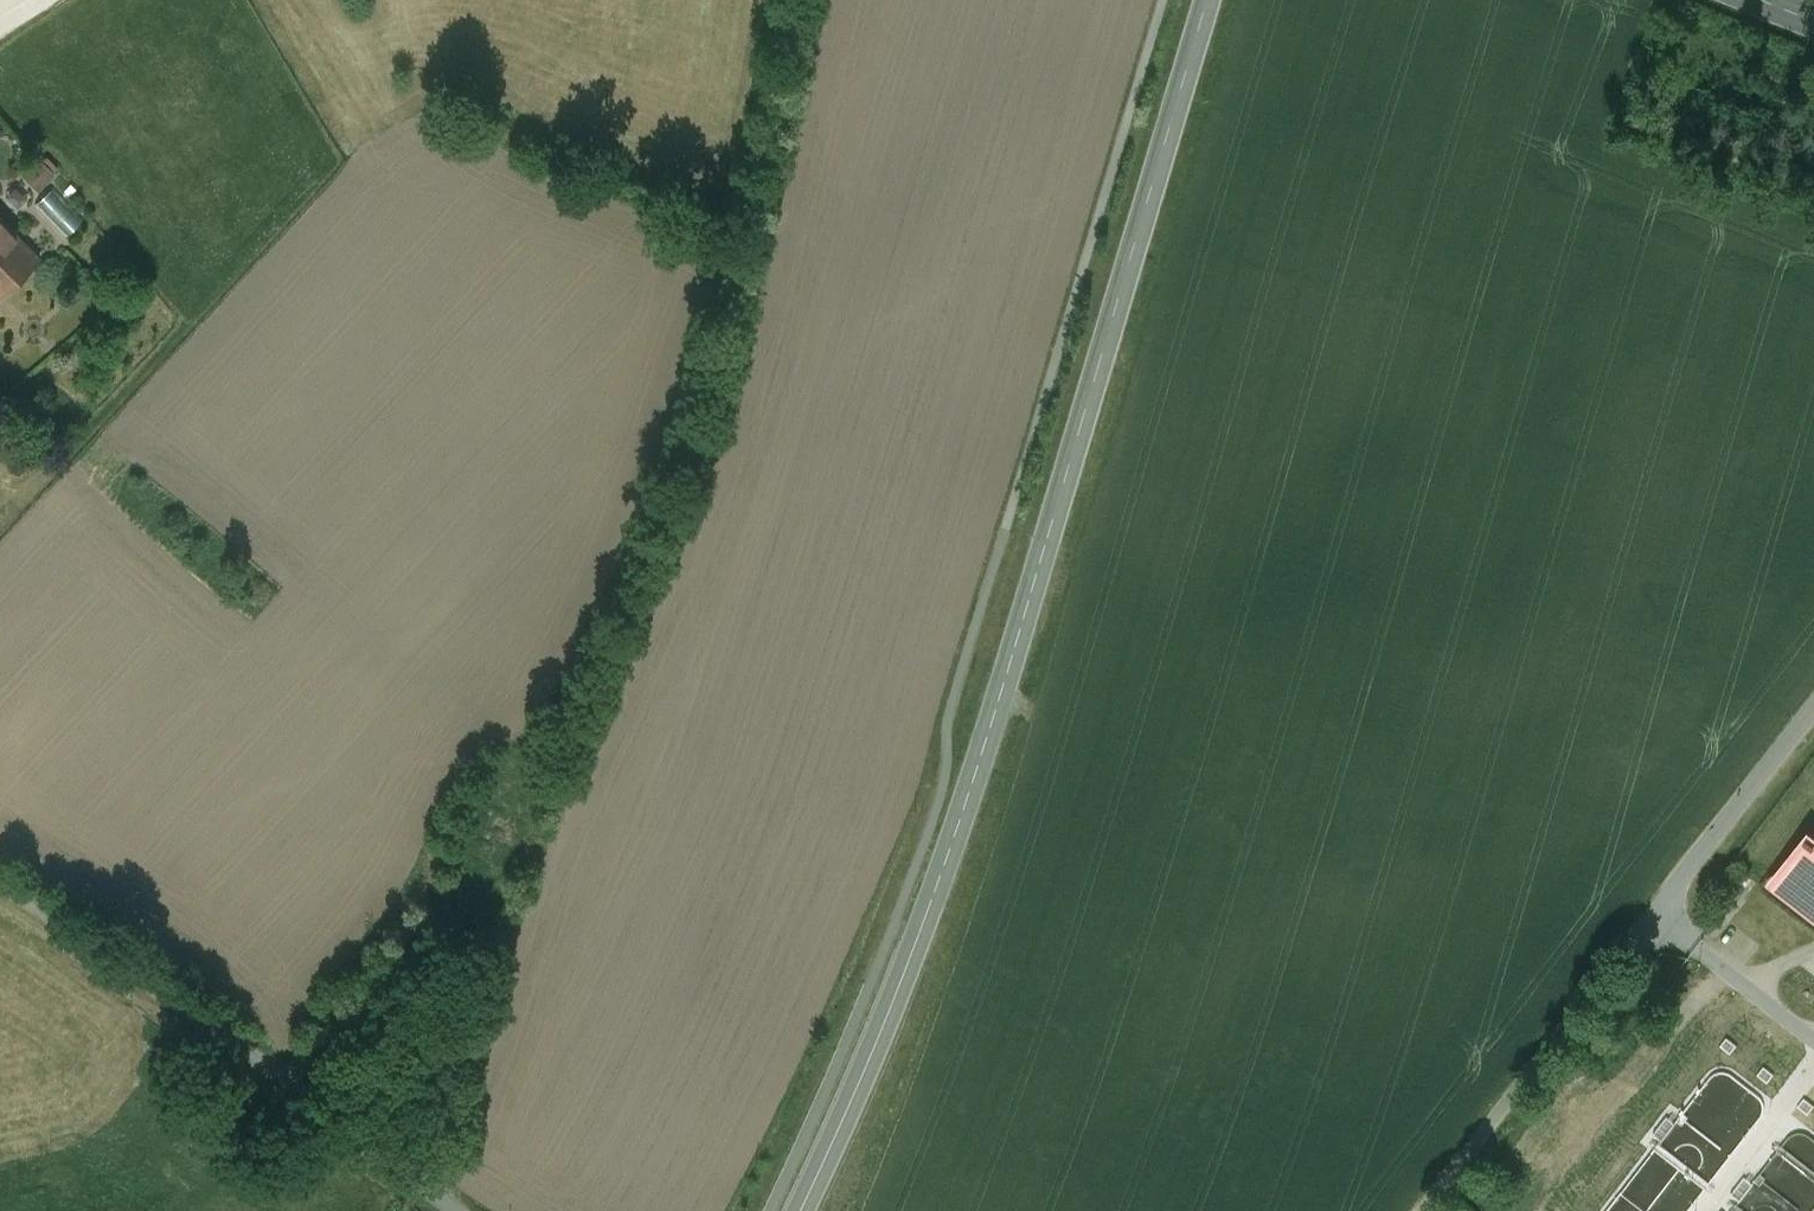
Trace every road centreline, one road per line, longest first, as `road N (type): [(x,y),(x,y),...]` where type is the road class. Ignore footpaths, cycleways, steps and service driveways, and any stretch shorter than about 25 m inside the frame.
road 1 (tertiary): [(796,1210),(939,877),(1208,0)]
road 2 (unclassified): [(1430,1210),(1813,711)]
road 3 (unclassified): [(453,1210),(101,943),(0,878)]

